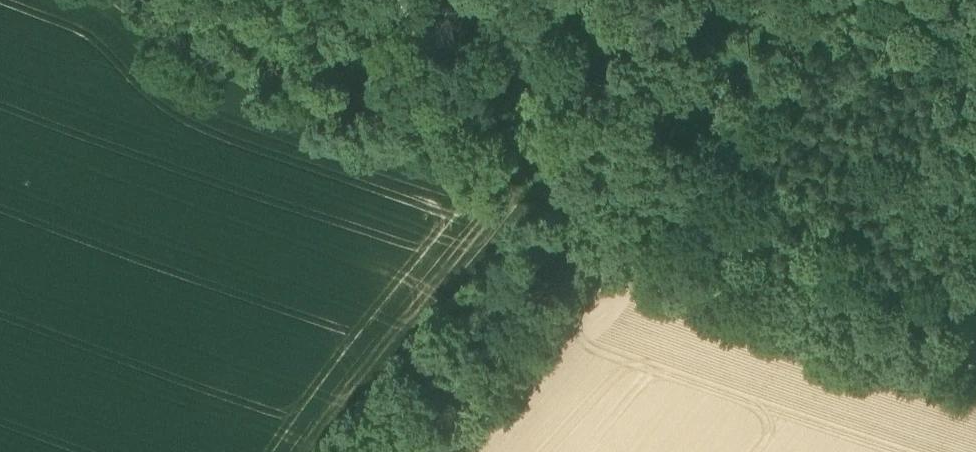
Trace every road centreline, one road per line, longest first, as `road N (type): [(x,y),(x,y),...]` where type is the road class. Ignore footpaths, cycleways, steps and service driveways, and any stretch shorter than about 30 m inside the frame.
road 1 (track): [(931,366),(757,315),(651,273),(626,252),(439,451)]
road 2 (track): [(626,252),(542,172),(684,0)]

